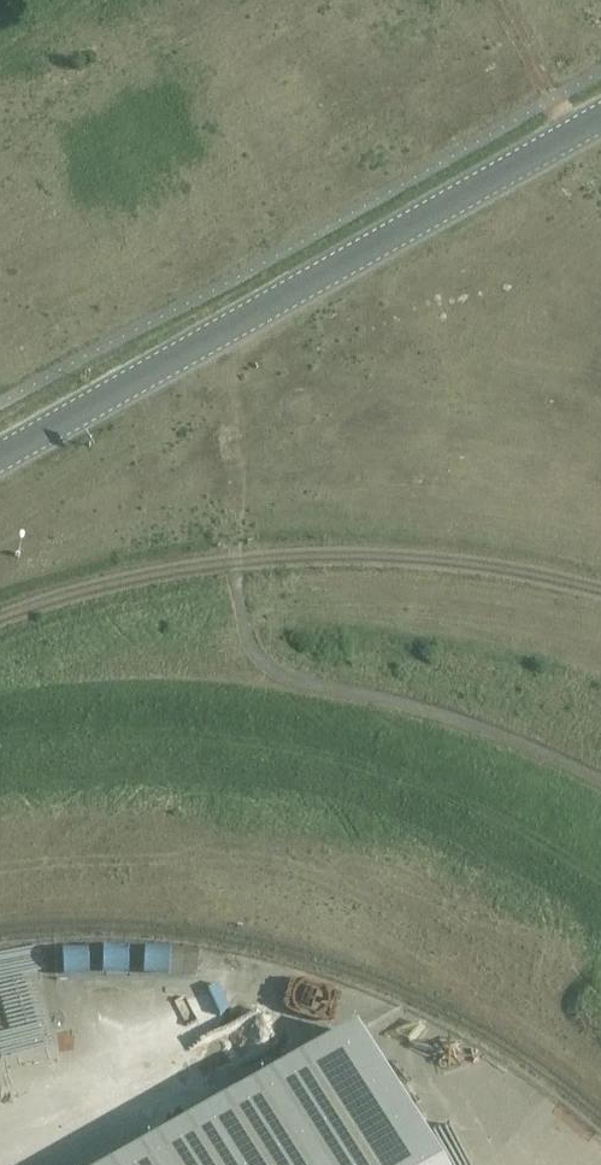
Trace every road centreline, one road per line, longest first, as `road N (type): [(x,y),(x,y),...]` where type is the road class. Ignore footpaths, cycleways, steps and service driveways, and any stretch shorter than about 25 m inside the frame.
road 1 (unclassified): [(0,456),(600,118)]
road 2 (track): [(600,785),(492,725),(294,685),(249,645),(237,572)]

